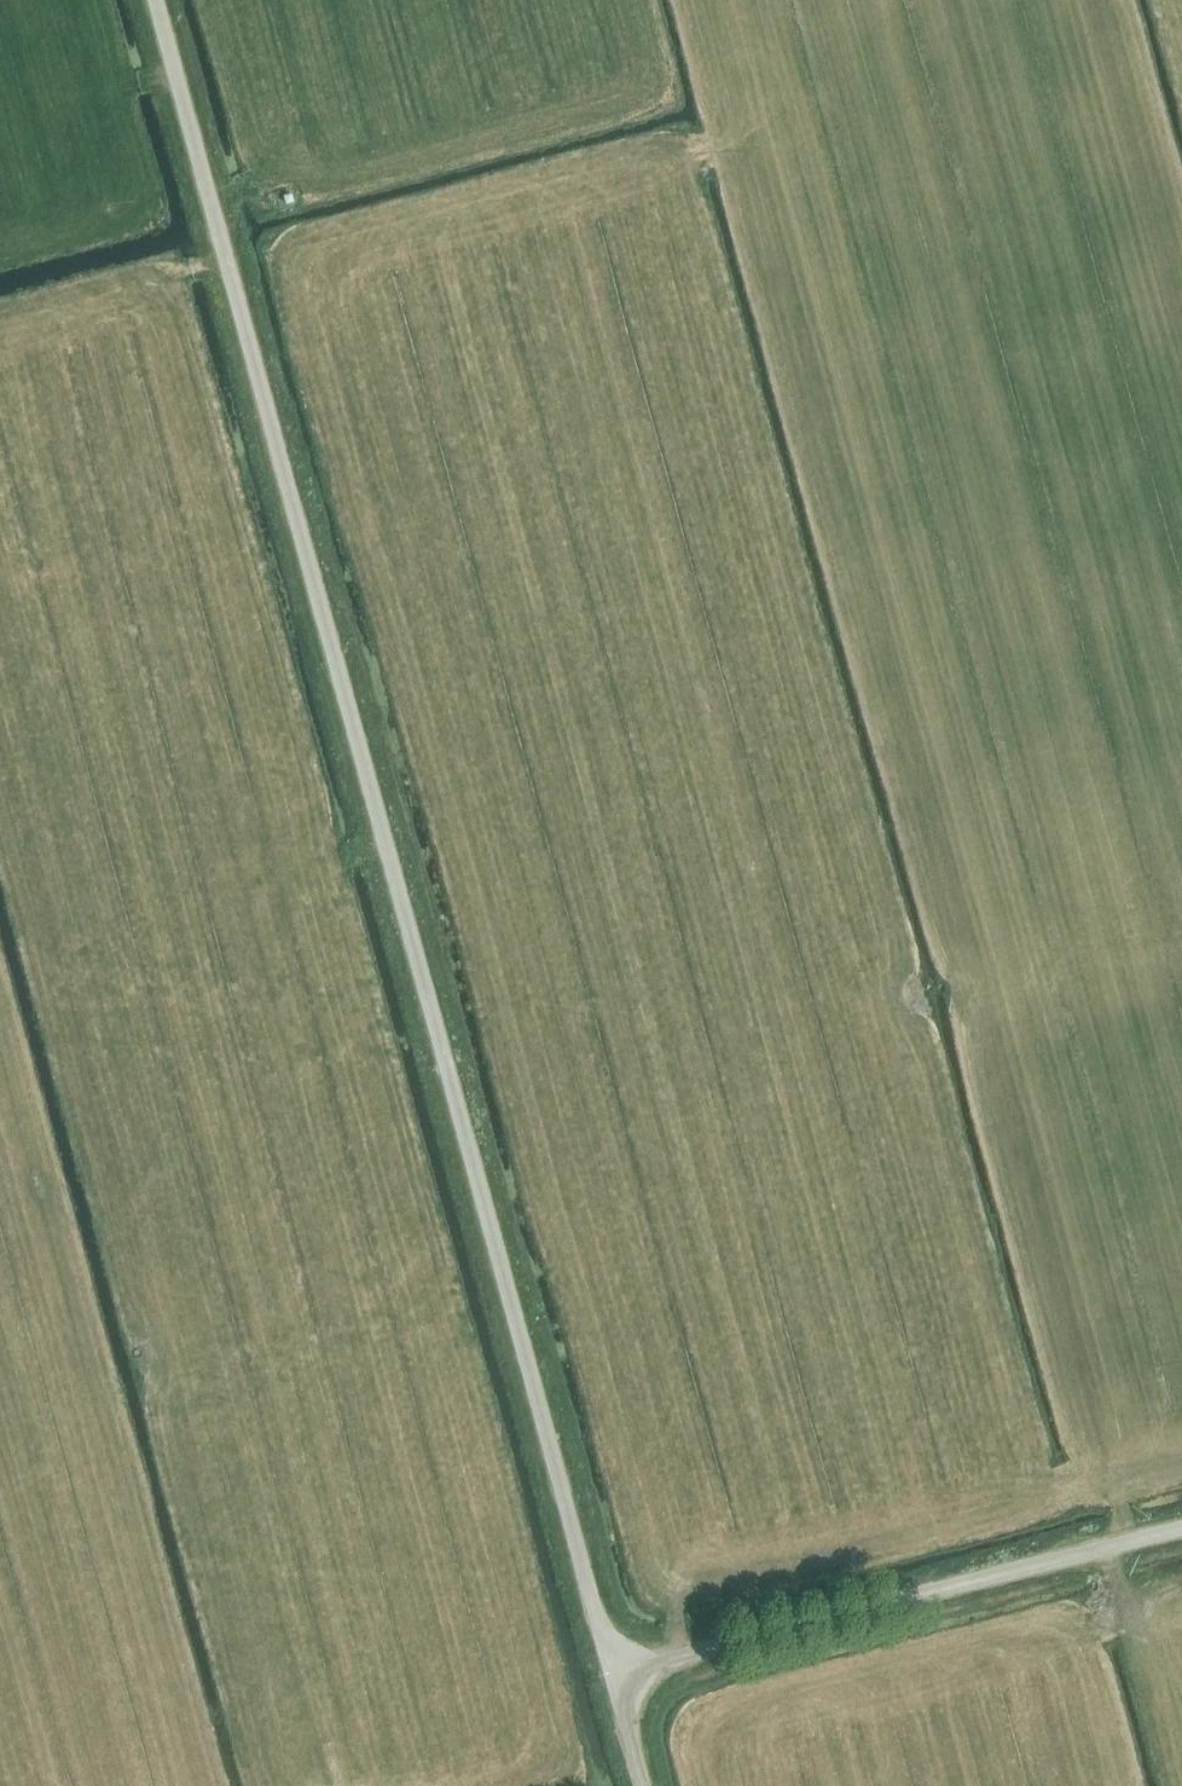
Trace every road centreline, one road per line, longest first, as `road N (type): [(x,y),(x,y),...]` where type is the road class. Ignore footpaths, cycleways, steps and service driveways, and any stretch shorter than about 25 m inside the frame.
road 1 (unclassified): [(610,1674),(156,0)]
road 2 (unclassified): [(1181,1528),(610,1674)]

